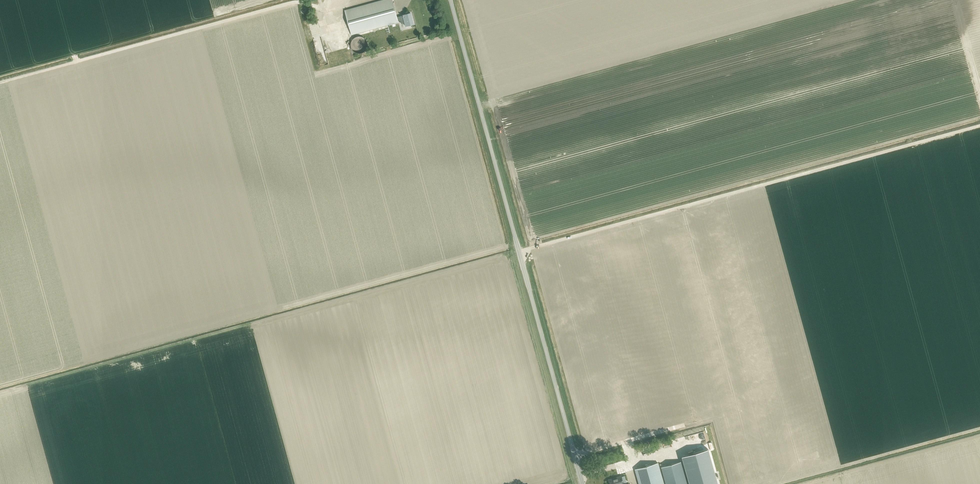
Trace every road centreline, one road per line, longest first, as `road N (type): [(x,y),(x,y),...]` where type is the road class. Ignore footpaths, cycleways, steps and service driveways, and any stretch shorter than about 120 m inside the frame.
road 1 (unclassified): [(581,483),(449,0)]

